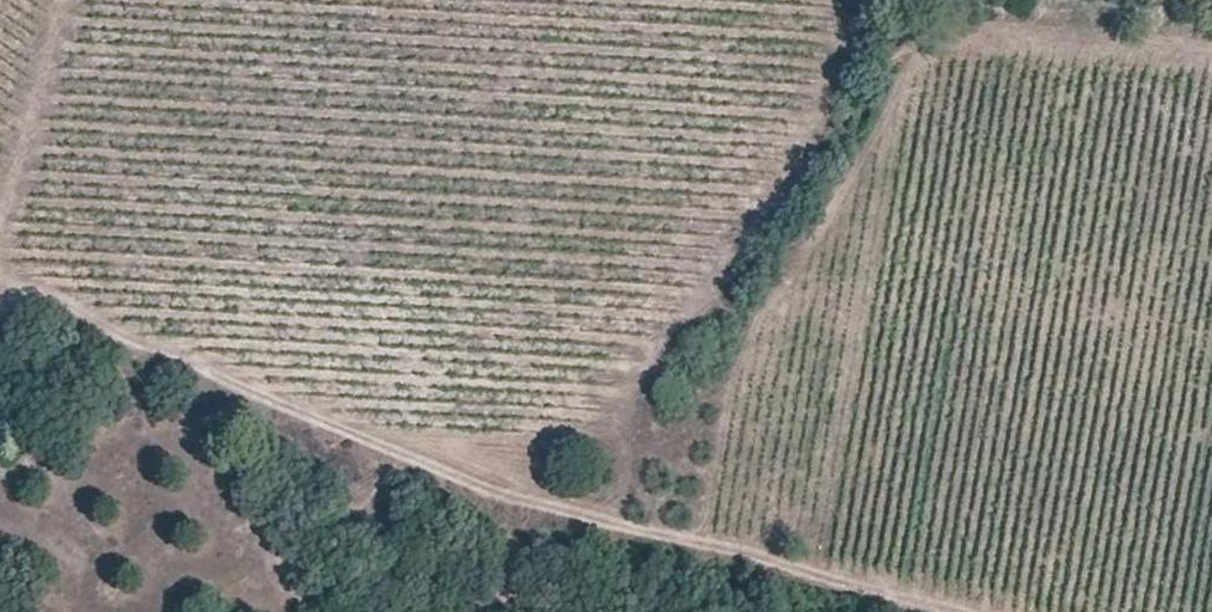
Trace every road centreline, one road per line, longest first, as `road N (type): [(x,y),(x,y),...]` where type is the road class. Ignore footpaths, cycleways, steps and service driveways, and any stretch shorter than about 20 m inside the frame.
road 1 (track): [(0,294),(10,280),(446,478),(957,611)]

